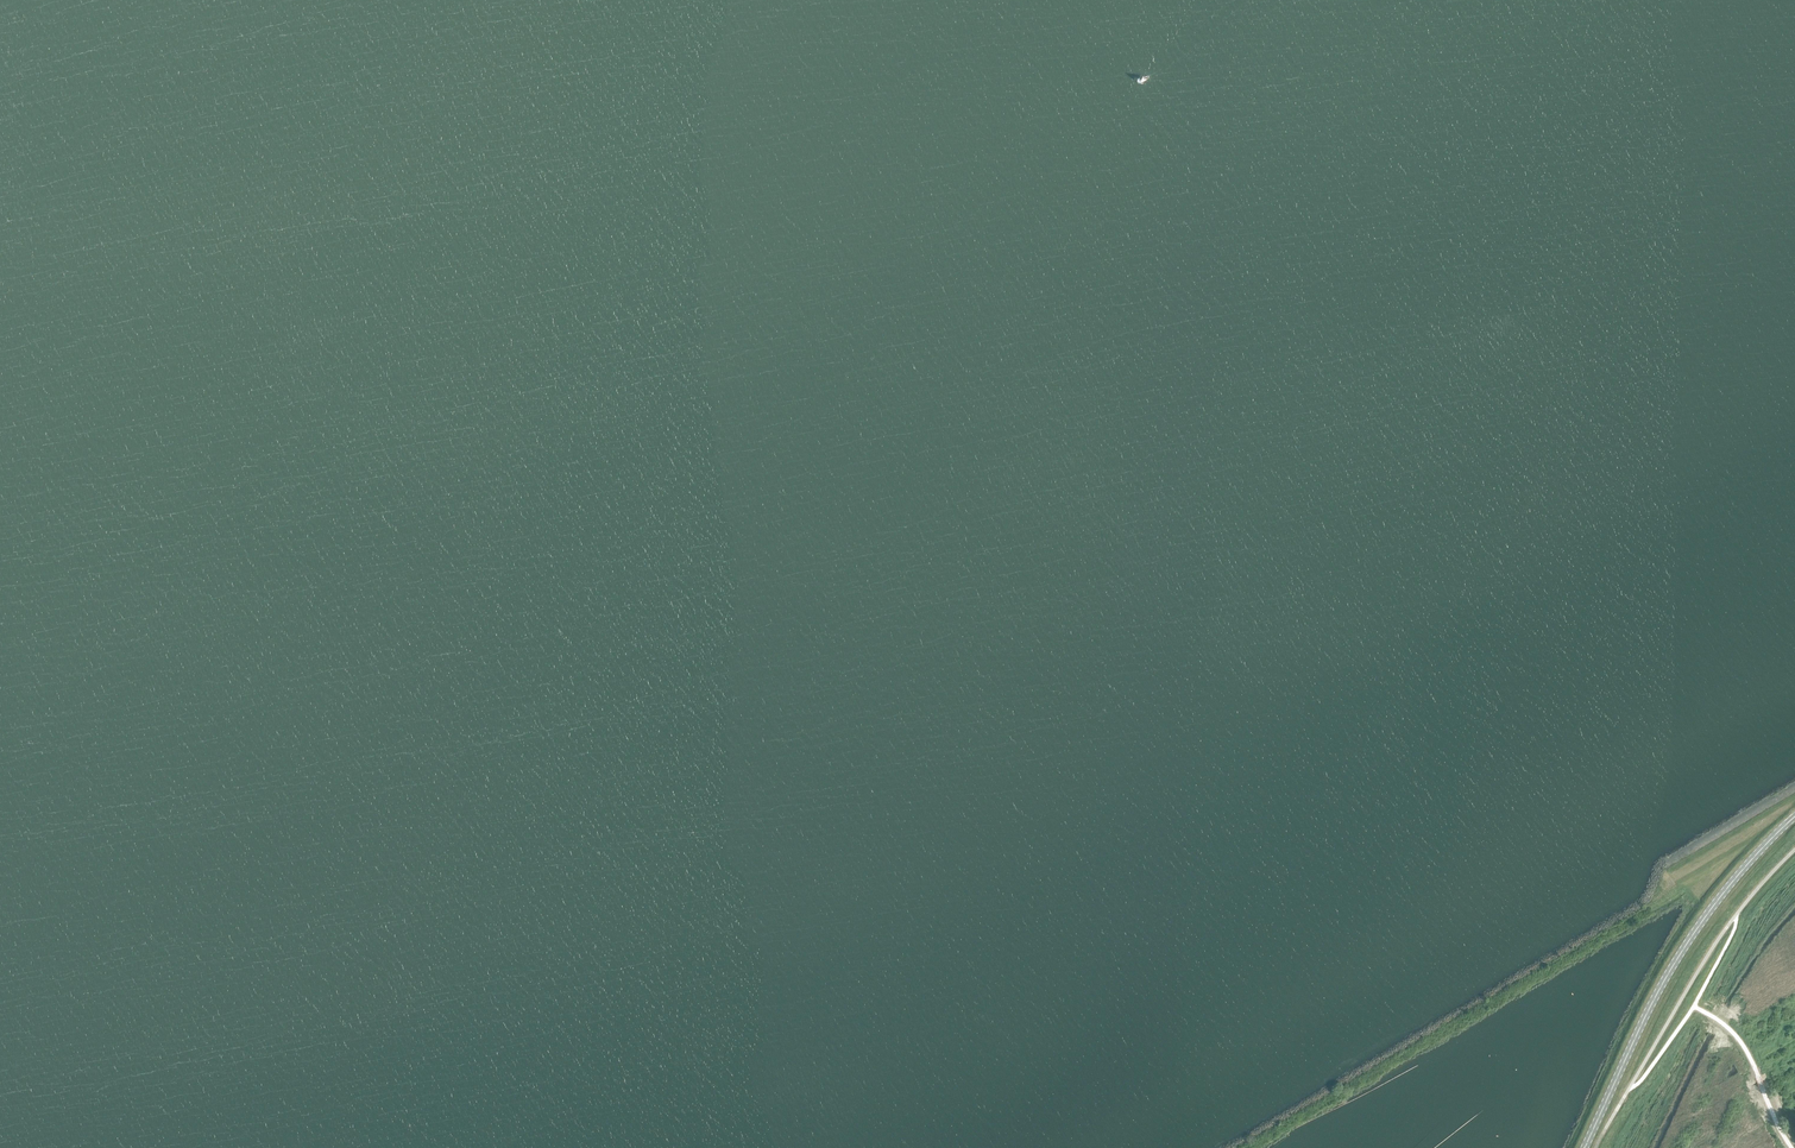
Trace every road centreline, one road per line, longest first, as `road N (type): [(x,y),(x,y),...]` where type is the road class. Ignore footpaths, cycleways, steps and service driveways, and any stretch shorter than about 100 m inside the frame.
road 1 (secondary): [(1585,1147),(1674,964),(1734,879),(1794,817)]

